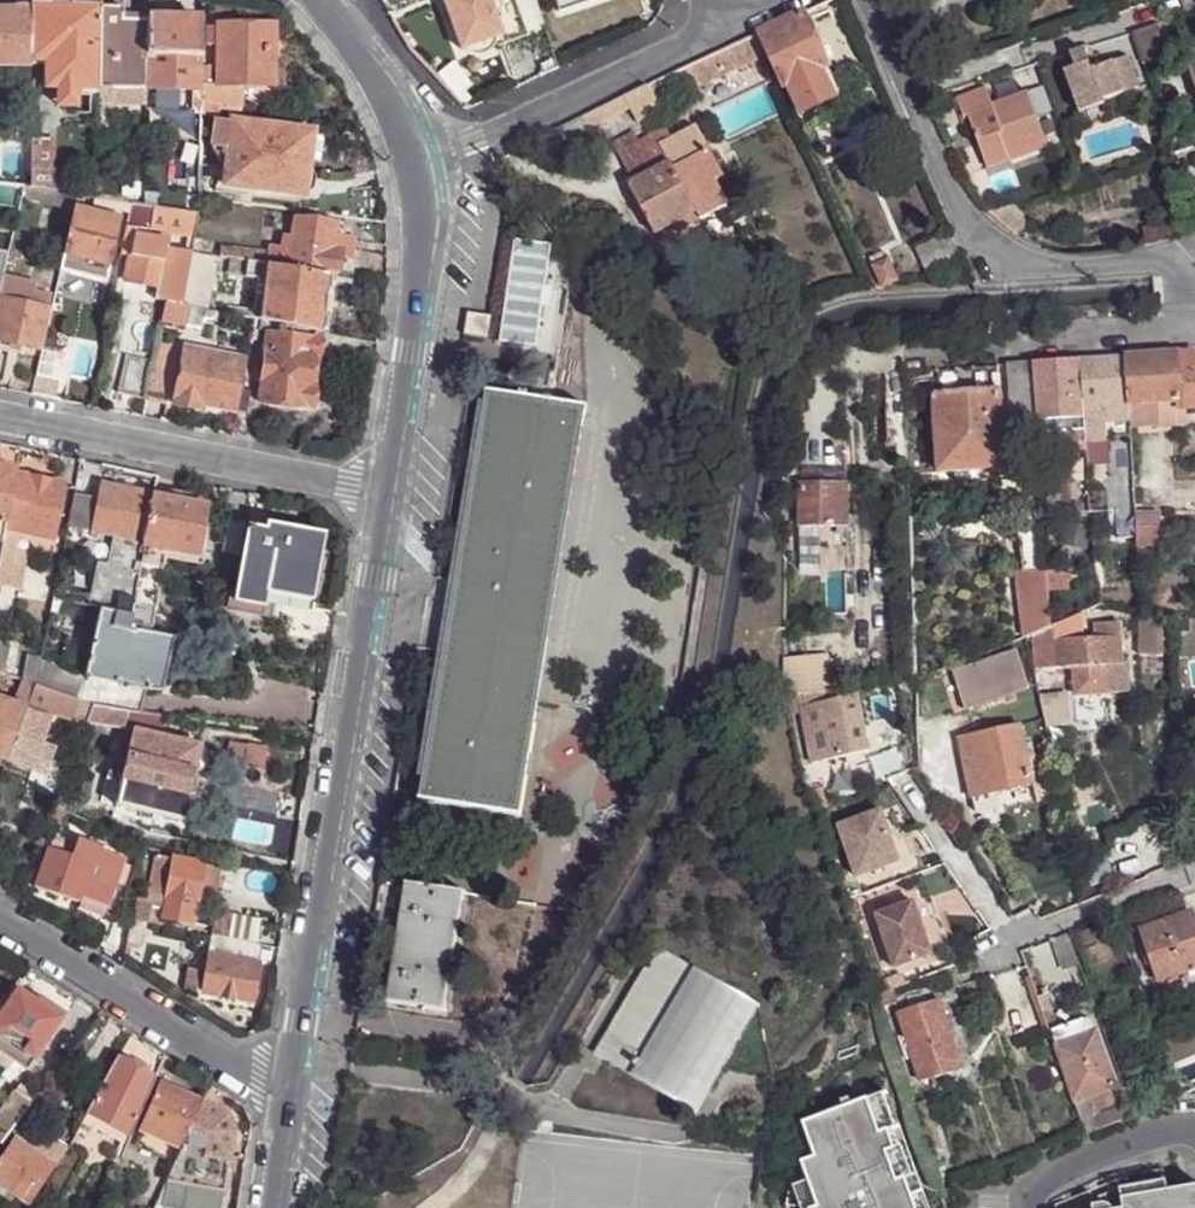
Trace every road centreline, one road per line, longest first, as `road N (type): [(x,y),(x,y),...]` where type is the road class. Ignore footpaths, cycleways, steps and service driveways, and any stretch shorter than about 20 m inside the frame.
road 1 (tertiary): [(287,1105),(389,502)]
road 2 (residential): [(1183,330),(1181,276),(1172,269),(1059,269),(988,243),(940,169),(871,0)]
road 3 (residential): [(389,502),(0,424)]
road 4 (residential): [(0,923),(287,1105)]
road 5 (tertiary): [(389,502),(428,220),(418,166)]
road 6 (residential): [(717,29),(418,166)]
road 7 (residential): [(1005,948),(1194,872)]
road 8 (tertiary): [(418,166),(376,79),(318,0)]
road 9 (residential): [(1183,330),(1012,340)]

